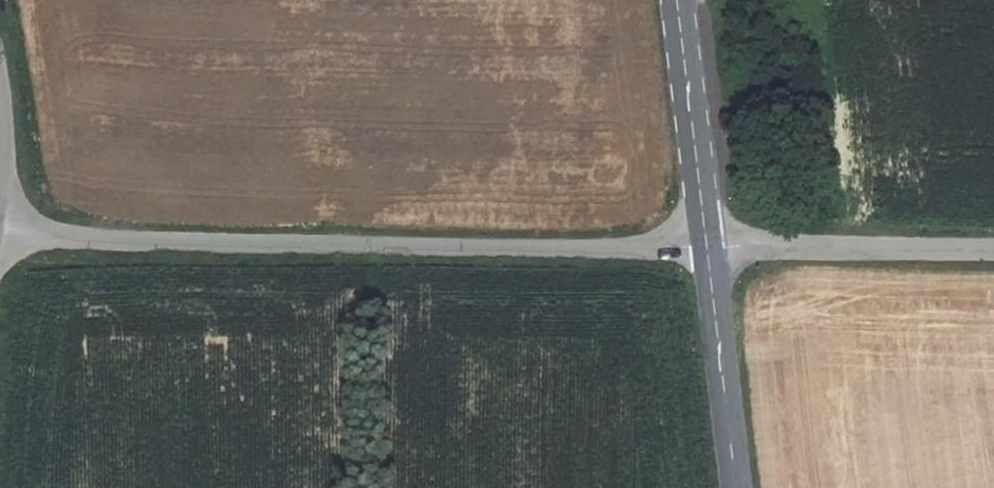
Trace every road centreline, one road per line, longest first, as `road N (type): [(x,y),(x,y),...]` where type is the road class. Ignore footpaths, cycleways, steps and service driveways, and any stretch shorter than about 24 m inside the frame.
road 1 (unclassified): [(0,238),(448,249),(707,245)]
road 2 (unclassified): [(707,245),(993,248)]
road 3 (tertiary): [(677,0),(707,245)]
road 4 (tertiary): [(707,245),(736,487)]

